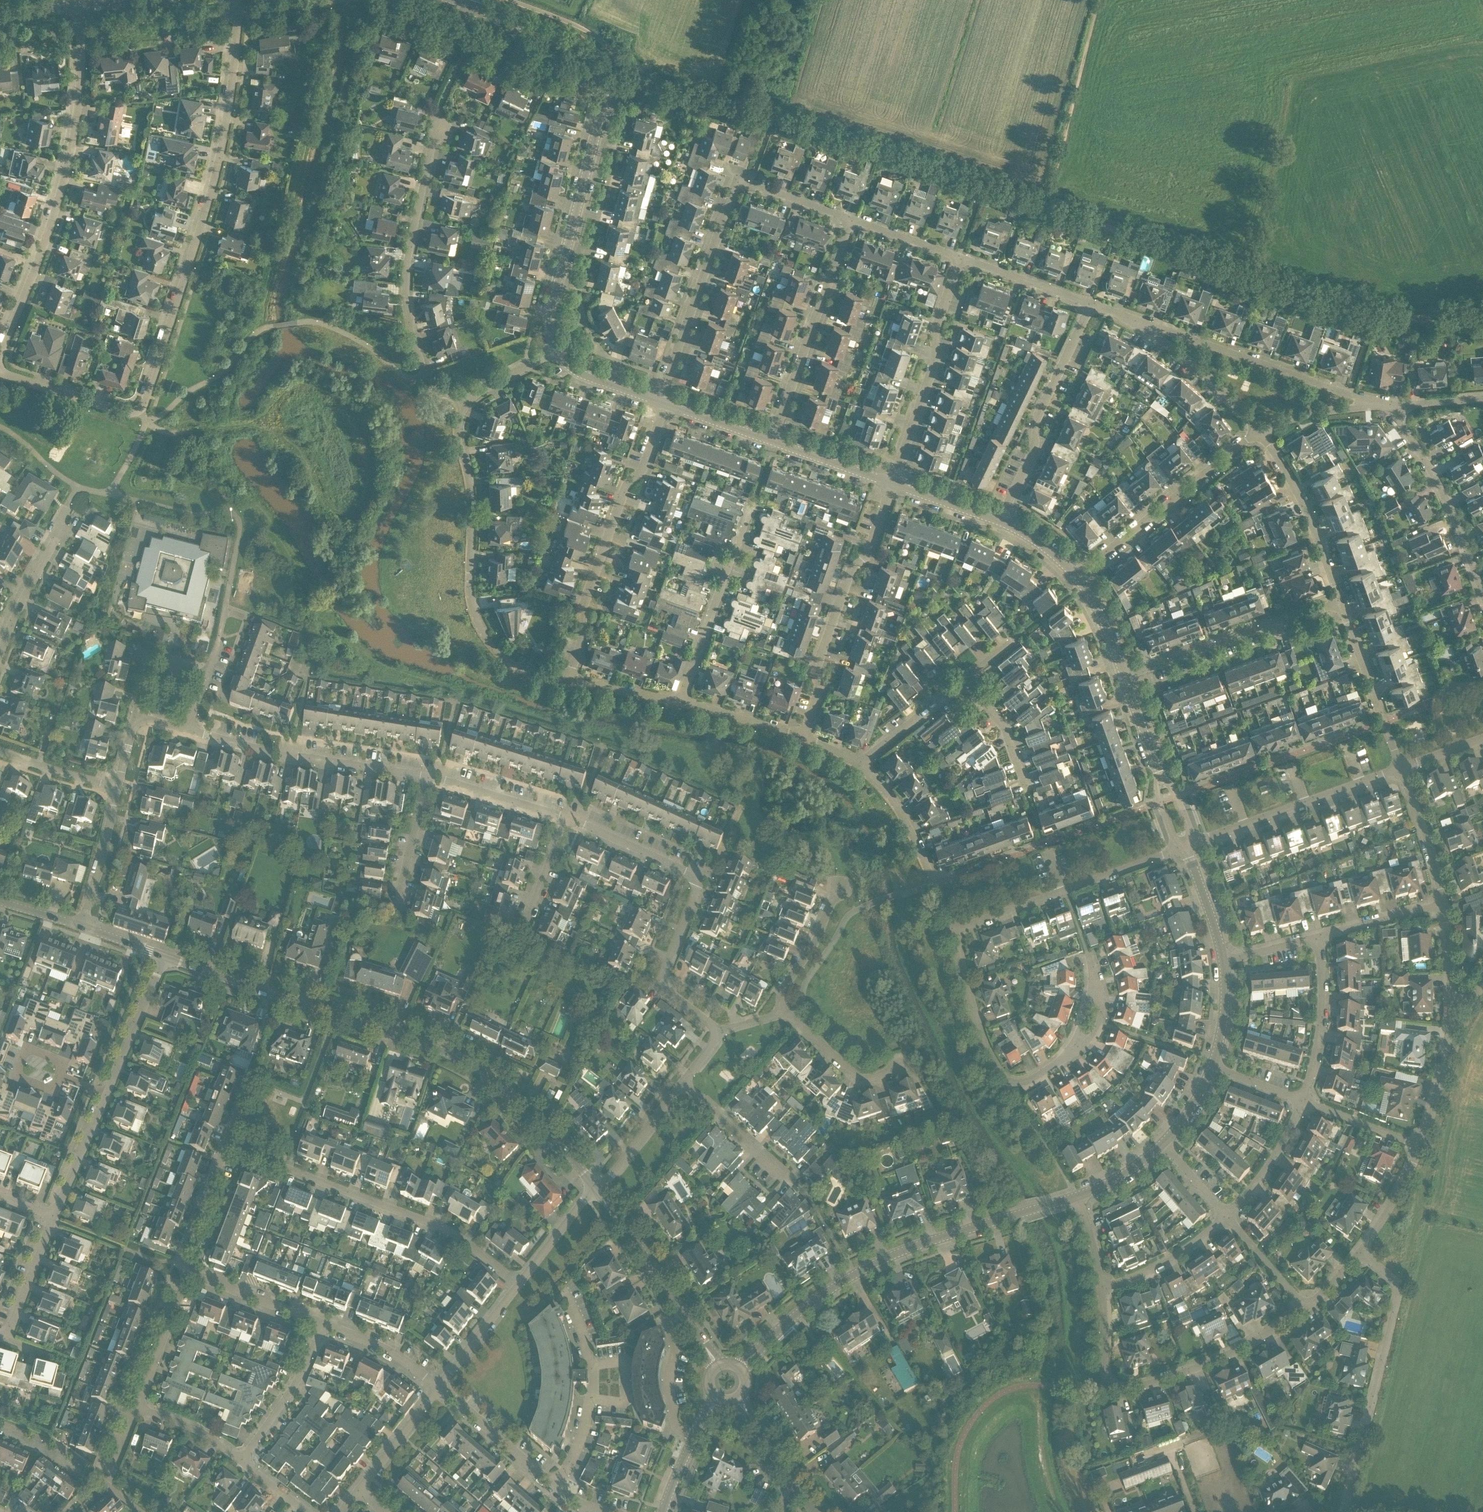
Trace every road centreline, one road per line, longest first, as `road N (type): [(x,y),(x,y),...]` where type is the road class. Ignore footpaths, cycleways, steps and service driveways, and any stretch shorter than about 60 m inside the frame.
road 1 (residential): [(165,956),(435,1047),(496,1077),(595,1190)]
road 2 (tertiary): [(472,5),(578,45),(603,78),(604,107),(550,311),(556,354)]
road 3 (residential): [(237,15),(230,101),(211,185),(143,407)]
road 4 (tertiary): [(741,1371),(806,1309),(892,1258),(1078,1199)]
road 5 (residential): [(661,403),(733,180),(851,218)]
road 6 (residential): [(468,393),(457,432),(471,494),(473,609),(502,655),(568,681)]
road 7 (residential): [(80,31),(65,174),(0,353)]
road 8 (residential): [(225,1147),(438,1226),(519,1281)]
road 9 (residential): [(1306,1308),(1236,1351),(1120,1388),(1103,1372),(1102,1297)]
road 10 (residential): [(468,393),(448,390),(431,376),(413,332),(409,279),(438,127)]
road 11 (residential): [(568,681),(582,640),(582,609),(661,403)]
road 12 (residential): [(53,1217),(165,956)]
road 13 (residential): [(1360,1253),(1400,1289),(1342,1511)]
road 14 (residential): [(805,732),(821,687),(816,665),(892,484)]
road 15 (residential): [(951,928),(1187,849)]
road 16 (residential): [(188,730),(272,751),(433,771)]
road 17 (residential): [(1148,322),(1382,402)]
road 18 (residential): [(951,928),(972,1019),(998,1073),(1025,1079),(1078,1043)]
road 19 (residential): [(892,484),(937,357),(936,330),(960,256)]
road 20 (residential): [(1000,522),(1034,451),(1034,424),(1091,303)]
road 21 (residential): [(772,442),(851,218)]
road 22 (residential): [(1076,578),(1258,427)]
road 23 (residential): [(1125,677),(1341,601)]
road 24 (residential): [(1187,849),(1402,773)]
road 25 (residential): [(1382,402),(1447,502),(1482,594)]
road 26 (track): [(1043,203),(1102,0)]
road 27 (residential): [(680,697),(754,499)]
road 28 (residential): [(555,1487),(592,1402),(593,1365),(565,1295)]
road 29 (residential): [(722,1033),(661,979),(703,875)]
road 30 (residential): [(1258,427),(1291,482),(1341,601)]
road 31 (residential): [(862,761),(915,836),(951,928)]
road 32 (residential): [(1341,601),(1402,773)]
road 33 (residential): [(1304,1104),(1329,1018),(1325,935)]
road 34 (residential): [(76,486),(0,641)]
road 35 (residential): [(188,730),(206,679),(159,667),(146,674),(136,717)]
road 36 (residential): [(80,31),(237,15)]
road 37 (residential): [(241,1457),(286,1396),(322,1323)]
road 38 (residential): [(438,1387),(555,1487)]
road 39 (residential): [(595,1190),(684,1314)]
road 40 (residential): [(1148,322),(1258,427)]
road 41 (residential): [(1102,1297),(1156,1272),(1229,1218)]
road 42 (residential): [(0,372),(129,411),(143,407)]
road 43 (residential): [(682,1083),(795,1180)]
road 44 (residential): [(781,1013),(852,1078),(873,1080),(901,1066)]
road 45 (residential): [(1453,998),(1422,1142)]
road 46 (residential): [(684,1314),(667,1323),(670,1403),(676,1428),(695,1439)]
road 47 (residential): [(571,813),(703,875)]
road 48 (residential): [(138,1409),(188,1273)]
road 49 (residential): [(433,771),(571,813)]
road 50 (residential): [(188,1273),(322,1323)]
road 51 (residential): [(116,787),(83,926)]
road 52 (residential): [(837,887),(784,987),(781,1013)]
road 53 (residential): [(960,256),(1091,303)]
road 54 (residential): [(1229,1218),(1287,1151),(1304,1104)]
road 55 (residential): [(595,1190),(682,1083)]
road 56 (residential): [(433,771),(398,902)]
road 57 (residential): [(188,1273),(182,1260),(225,1147)]
road 58 (unclassified): [(738,1400),(815,1511)]
road 59 (residential): [(1402,773),(1448,899)]
road 60 (residential): [(862,761),(965,676)]
road 61 (residential): [(519,1281),(438,1387)]
road 62 (residential): [(0,1336),(10,1331),(53,1217)]
road 63 (residential): [(322,1323),(438,1387)]
road 64 (residential): [(438,1387),(357,1490)]
road 65 (residential): [(680,697),(805,732)]
road 66 (residential): [(1325,935),(1448,899)]
road 67 (residential): [(965,676),(1008,733),(1025,787)]
road 68 (residential): [(1422,1142),(1360,1253)]
road 69 (tertiary): [(772,442),(892,484)]
road 70 (residential): [(1258,427),(1382,402)]
road 71 (residential): [(1304,1104),(1422,1142)]
road 72 (residential): [(571,813),(527,928)]
road 73 (residential): [(0,751),(116,787)]

